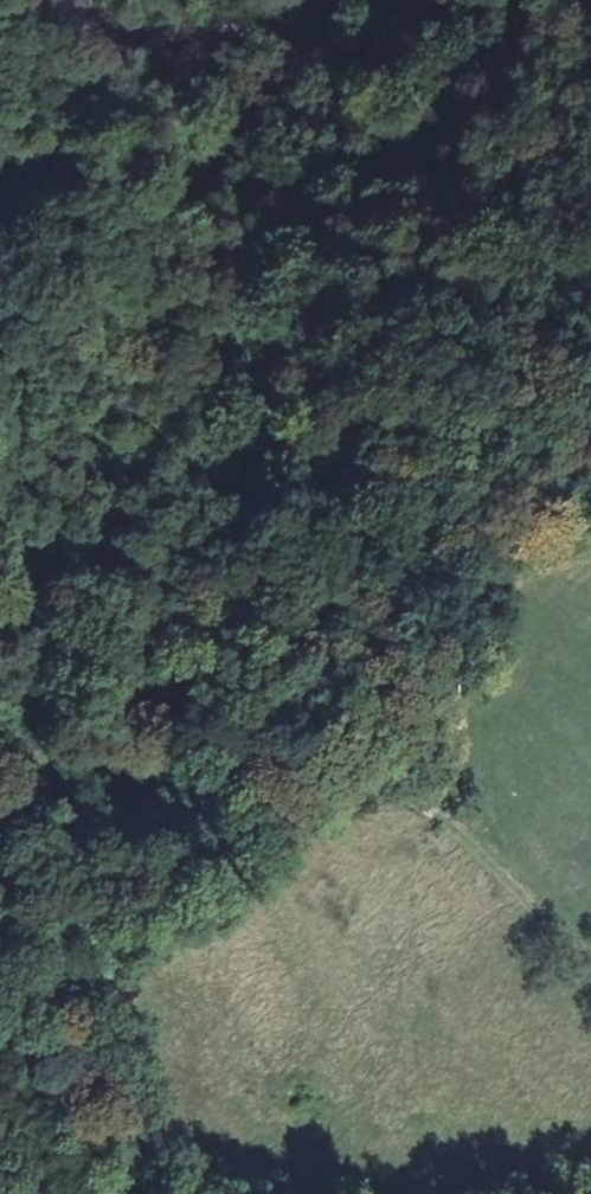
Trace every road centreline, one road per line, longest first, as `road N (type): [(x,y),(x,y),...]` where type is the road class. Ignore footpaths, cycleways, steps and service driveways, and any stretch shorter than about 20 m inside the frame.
road 1 (track): [(590,970),(446,827),(404,801),(311,780),(138,794),(95,789),(60,782),(0,732)]
road 2 (track): [(0,998),(186,1193)]

